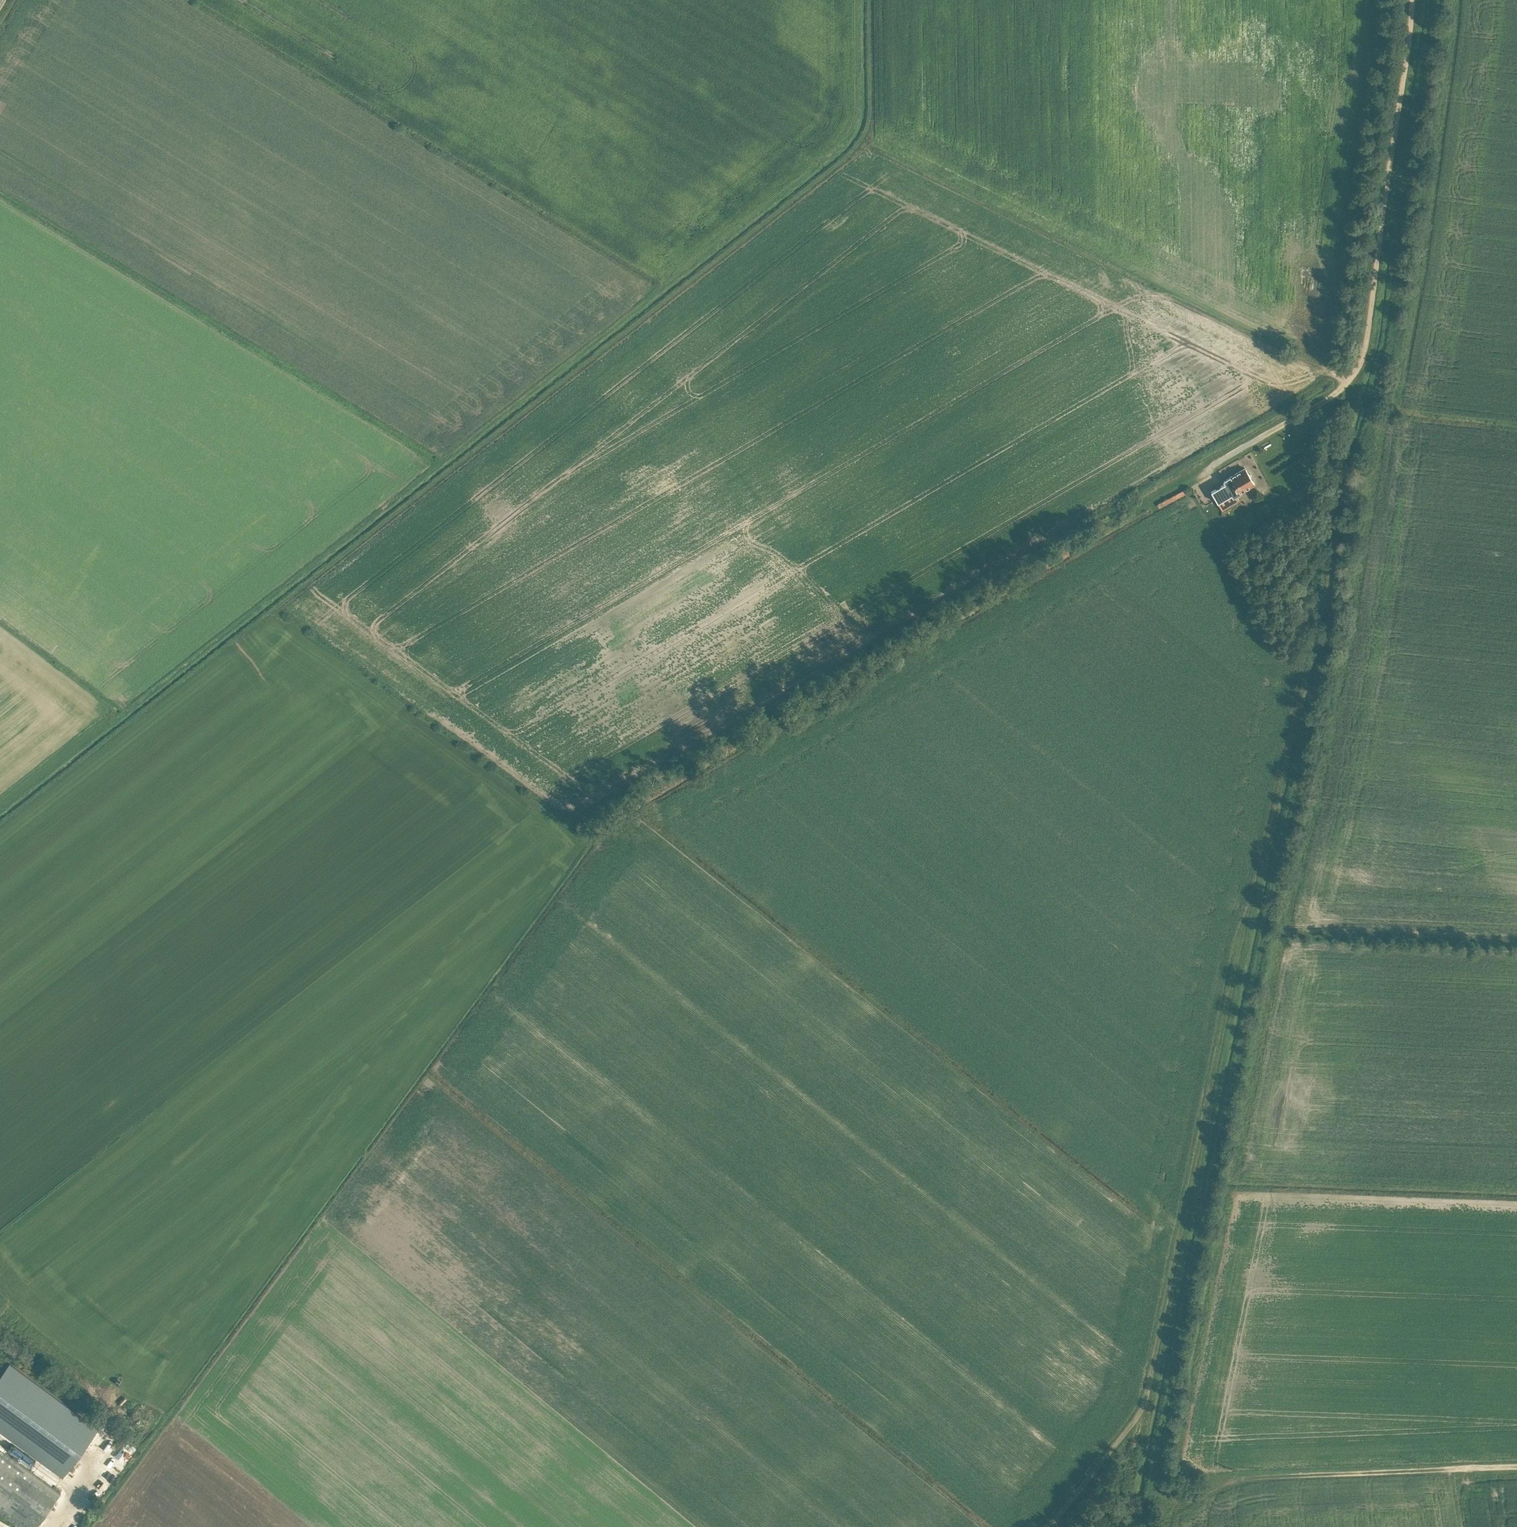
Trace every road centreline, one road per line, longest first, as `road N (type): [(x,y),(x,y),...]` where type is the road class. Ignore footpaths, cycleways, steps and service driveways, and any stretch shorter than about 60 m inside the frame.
road 1 (track): [(1416,0),(1364,366),(1349,386),(1214,468)]
road 2 (track): [(1152,1494),(1199,1497),(1261,1478),(1516,1468)]
road 3 (track): [(1145,1526),(1200,1263)]

